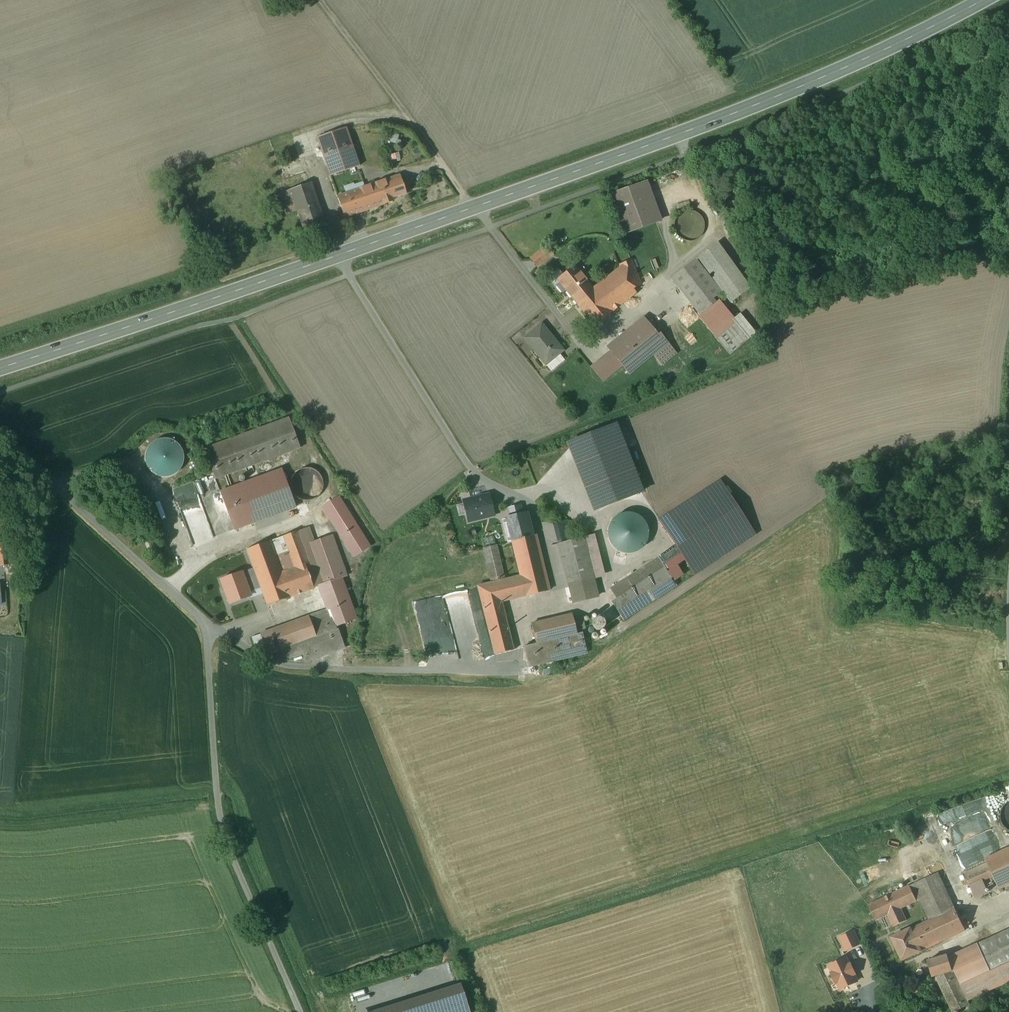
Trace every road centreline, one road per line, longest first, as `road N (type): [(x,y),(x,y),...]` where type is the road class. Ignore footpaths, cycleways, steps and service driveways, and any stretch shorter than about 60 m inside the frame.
road 1 (secondary): [(0,368),(776,96),(981,0)]

